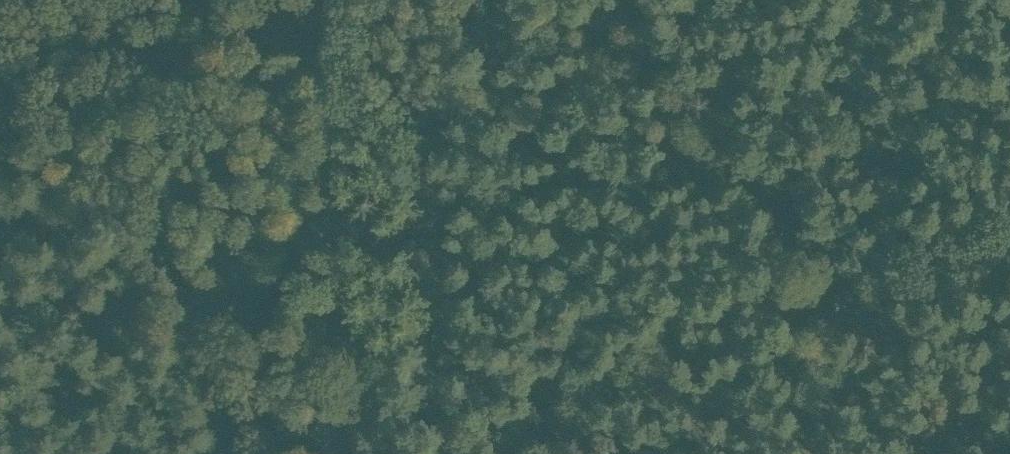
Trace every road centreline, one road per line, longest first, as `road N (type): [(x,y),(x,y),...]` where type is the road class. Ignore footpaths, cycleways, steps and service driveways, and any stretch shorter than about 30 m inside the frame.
road 1 (track): [(335,453),(291,230),(278,0)]

